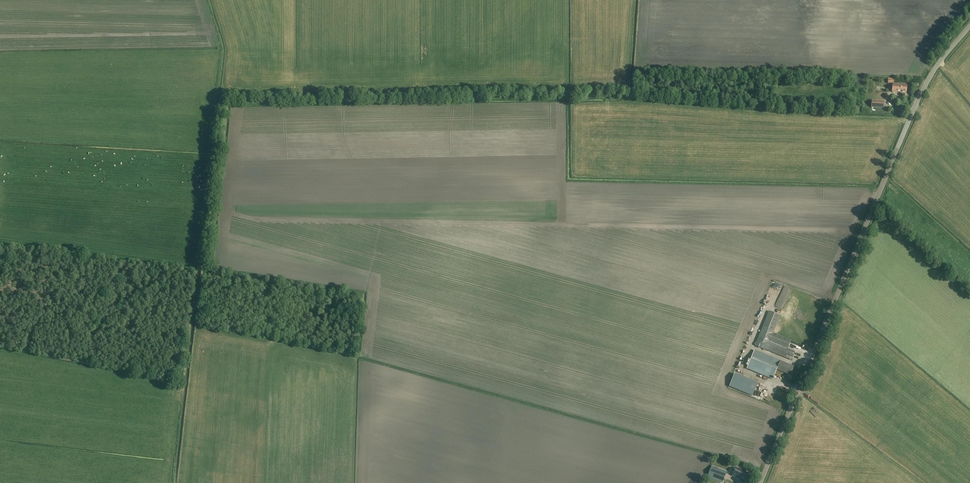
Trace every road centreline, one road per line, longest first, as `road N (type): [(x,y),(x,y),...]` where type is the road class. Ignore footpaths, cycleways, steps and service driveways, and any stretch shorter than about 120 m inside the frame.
road 1 (unclassified): [(760,482),(915,106),(969,26)]

